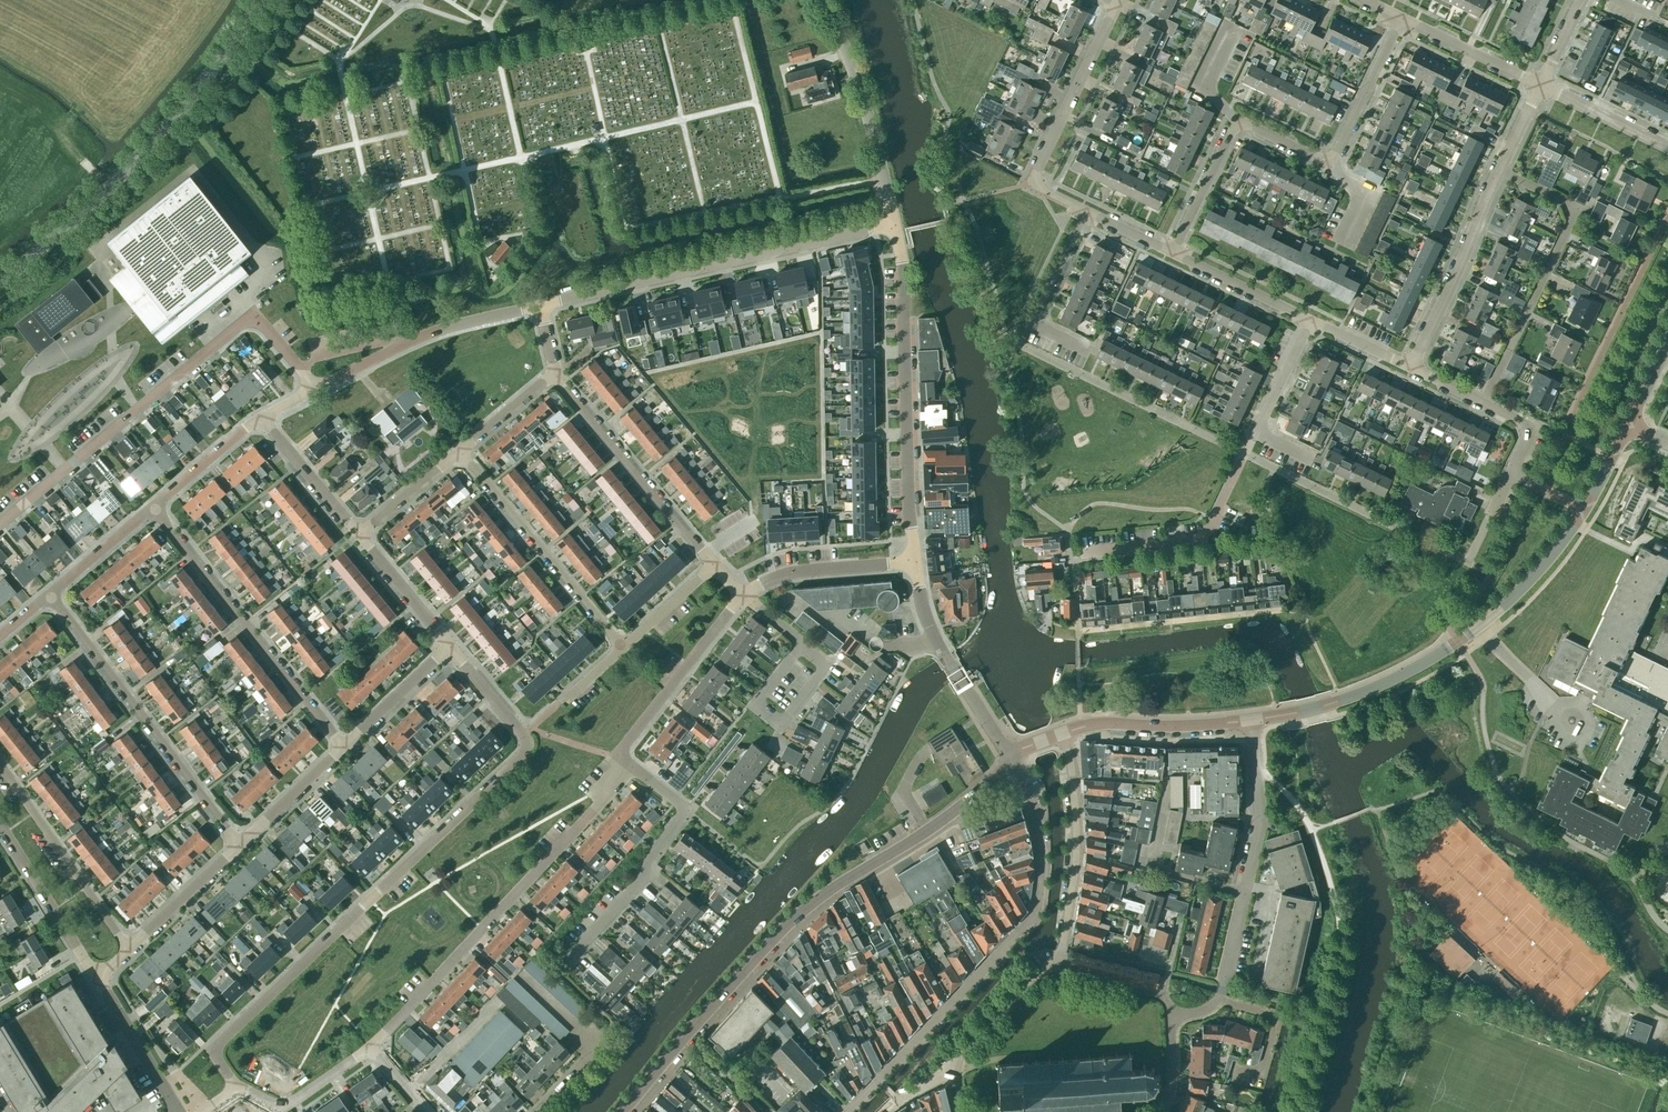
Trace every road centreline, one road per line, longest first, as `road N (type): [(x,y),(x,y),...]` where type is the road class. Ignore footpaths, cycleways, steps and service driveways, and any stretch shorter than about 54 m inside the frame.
road 1 (residential): [(237,1088),(211,1050),(525,754),(524,736),(450,649)]
road 2 (tertiary): [(624,1111),(797,914),(959,810),(1012,758)]
road 3 (residential): [(845,1111),(1034,913),(1038,831),(1030,790),(1012,758)]
road 4 (residential): [(0,527),(254,319),(316,390)]
road 5 (residential): [(1174,253),(1233,123),(1333,168),(1401,19)]
road 6 (secondary): [(0,283),(130,169),(261,0)]
road 7 (residential): [(372,1047),(631,768)]
road 8 (unclassified): [(541,306),(895,226)]
road 9 (tertiary): [(916,563),(904,274),(895,226)]
road 10 (residential): [(240,845),(52,594)]
road 11 (unclassified): [(1411,369),(1539,86)]
road 12 (residential): [(344,748),(154,507)]
road 13 (unclassified): [(1221,994),(1260,820),(1252,721)]
road 14 (residential): [(569,963),(643,882),(652,856),(685,814),(631,768)]
road 15 (unclassified): [(1087,211),(1036,188),(1033,177),(1117,9)]
road 16 (residential): [(622,647),(460,451)]
road 17 (residential): [(716,566),(555,374)]
road 18 (tertiary): [(1252,721),(1344,701),(1477,631)]
road 19 (unclassified): [(316,390),(438,332),(541,306)]
road 20 (tertiary): [(895,226),(866,112),(824,0)]
road 21 (residential): [(1086,552),(1200,537),(1215,521),(1257,433)]
road 22 (residential): [(129,949),(0,762)]
road 23 (tertiary): [(1012,758),(928,628),(916,563)]
road 24 (residential): [(631,768),(625,746),(742,596)]
road 25 (residential): [(1063,943),(1077,836),(1063,733)]
road 26 (tertiary): [(1063,733),(1107,723),(1252,721)]
road 27 (residential): [(802,644),(755,705),(781,725),(828,664)]
road 28 (residential): [(1088,352),(1035,327),(1087,211)]
road 29 (residential): [(742,596),(799,573),(916,563)]
road 30 (unclassified): [(94,982),(0,830)]
road 31 (tertiary): [(1477,631),(1585,512)]
road 32 (residential): [(237,1088),(283,1107),(372,1047)]
road 33 (unclassified): [(179,1111),(94,982)]
road 34 (unclassified): [(1539,86),(1401,19)]
road 35 (residential): [(129,949),(240,845)]
road 36 (residential): [(359,535),(263,418)]
road 37 (unclassified): [(1309,319),(1174,253)]
road 38 (residential): [(450,649),(359,535)]
road 39 (residential): [(951,1068),(1015,994),(1054,967)]
road 40 (residential): [(344,748),(450,649)]
road 41 (unclassified): [(1667,148),(1539,86)]
road 42 (residential): [(240,845),(344,748)]
road 43 (unclassified): [(154,507),(263,418)]
road 44 (unclassified): [(52,594),(154,507)]
road 45 (unclassified): [(1530,427),(1411,369)]
road 46 (residential): [(1477,631),(1572,722)]
road 47 (residential): [(359,535),(460,451)]
road 48 (residential): [(1257,433),(1309,319)]
road 49 (residential): [(622,647),(716,566)]
road 50 (residential): [(460,451),(555,374)]

